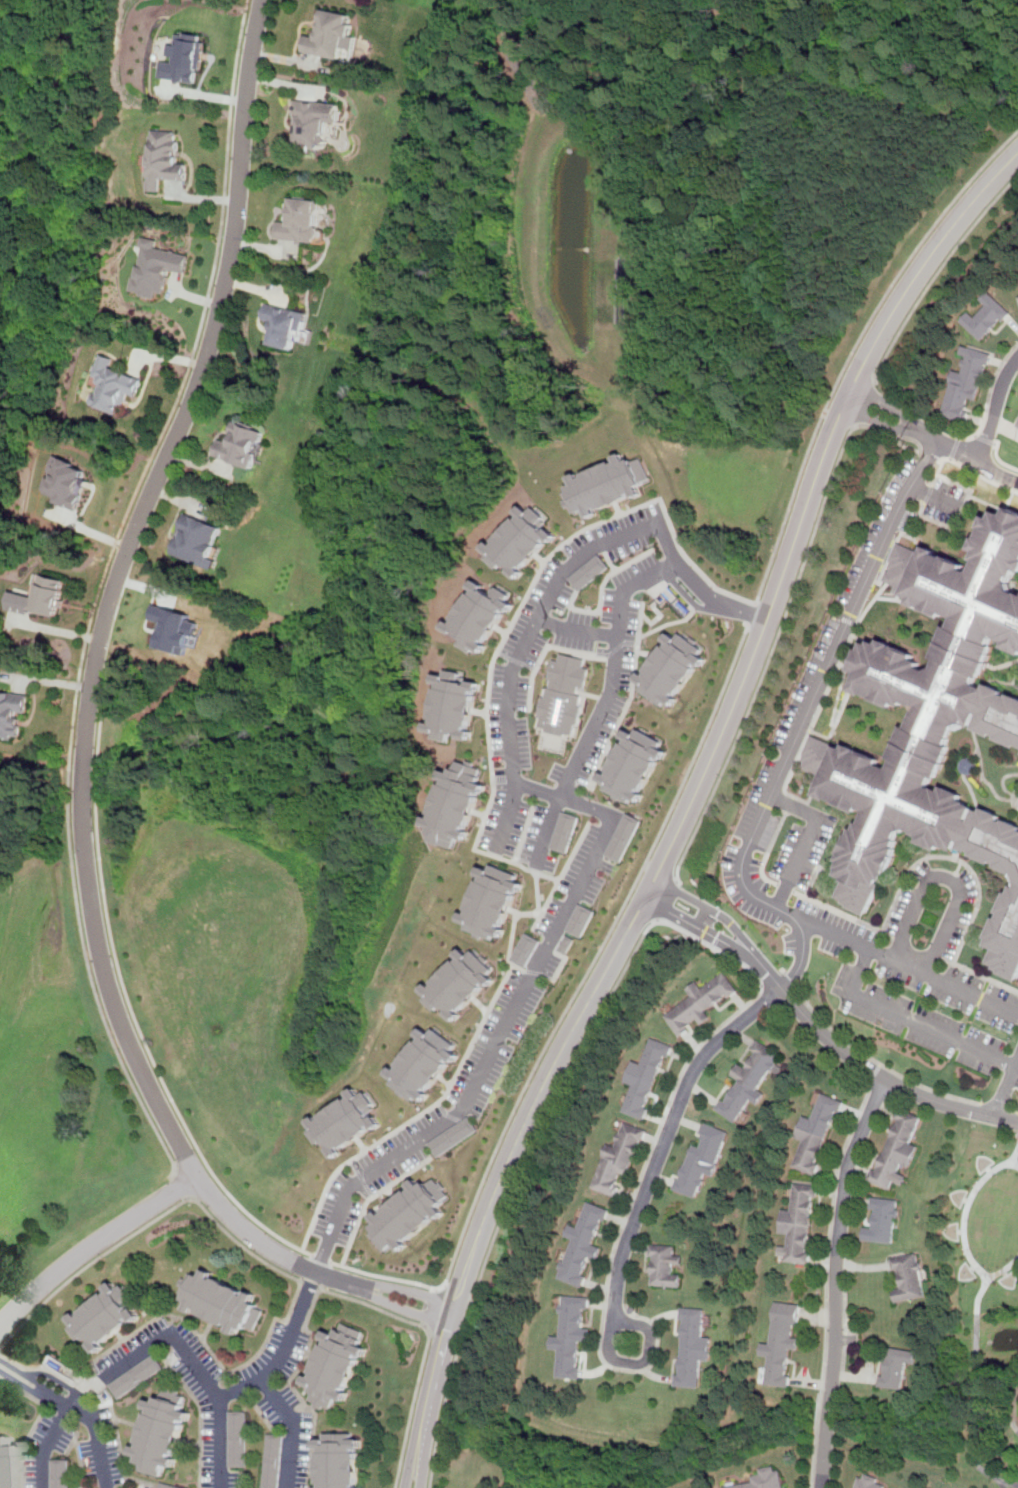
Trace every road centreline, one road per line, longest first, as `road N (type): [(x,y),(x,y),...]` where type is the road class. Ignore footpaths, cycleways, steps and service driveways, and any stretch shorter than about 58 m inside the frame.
road 1 (tertiary): [(1017,149),(909,283),(854,378),(694,799),(492,1196),(421,1438)]
road 2 (residential): [(200,1177),(125,1016),(94,876),(88,756),(98,665),(127,551),(208,371),(227,301),(265,0)]
road 3 (residential): [(937,438),(741,862),(753,894),(800,924),(801,958),(783,991)]
road 4 (residential): [(689,437),(714,393),(740,308),(766,165),(844,70),(938,0)]
road 5 (residential): [(1017,1122),(886,1079),(834,1043),(743,945),(646,896)]
road 6 (residential): [(886,1079),(843,1179),(823,1487)]
road 7 (residential): [(783,991),(698,1062),(622,1254),(614,1322)]
road 8 (residential): [(985,183),(841,77),(772,0)]
road 9 (residential): [(0,1329),(61,1268),(200,1177)]
road 10 (residential): [(348,1281),(271,1248),(200,1177)]
road 11 (residential): [(614,1322),(611,1356),(641,1364),(650,1331),(614,1322)]

